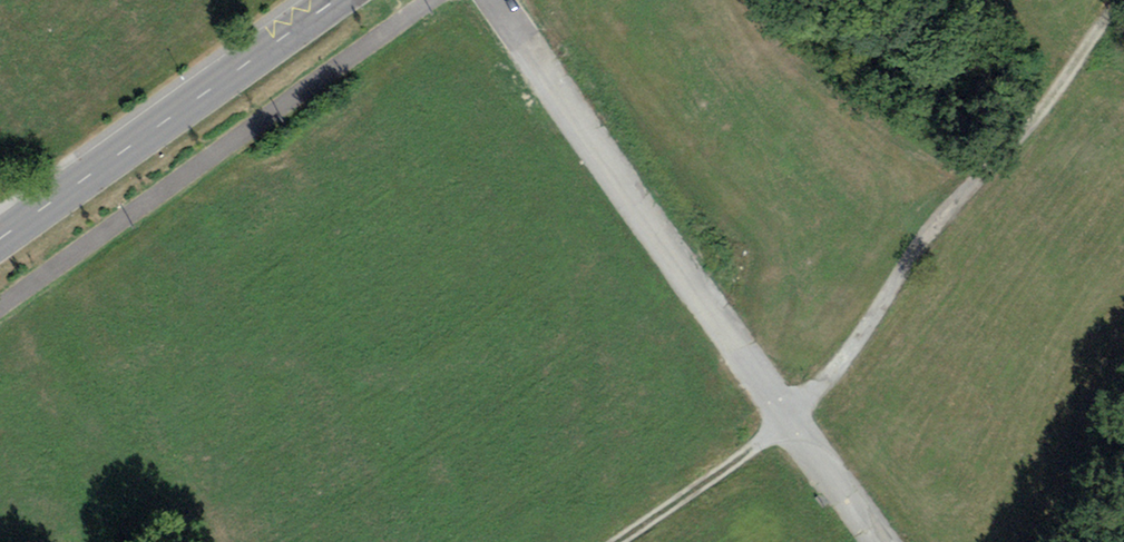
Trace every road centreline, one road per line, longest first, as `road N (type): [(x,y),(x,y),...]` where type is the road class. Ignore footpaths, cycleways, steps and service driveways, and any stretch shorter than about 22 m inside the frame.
road 1 (unclassified): [(501,0),(791,427),(880,541)]
road 2 (track): [(791,427),(1120,0)]
road 3 (primary): [(0,240),(336,0)]
road 4 (track): [(791,427),(623,541)]

